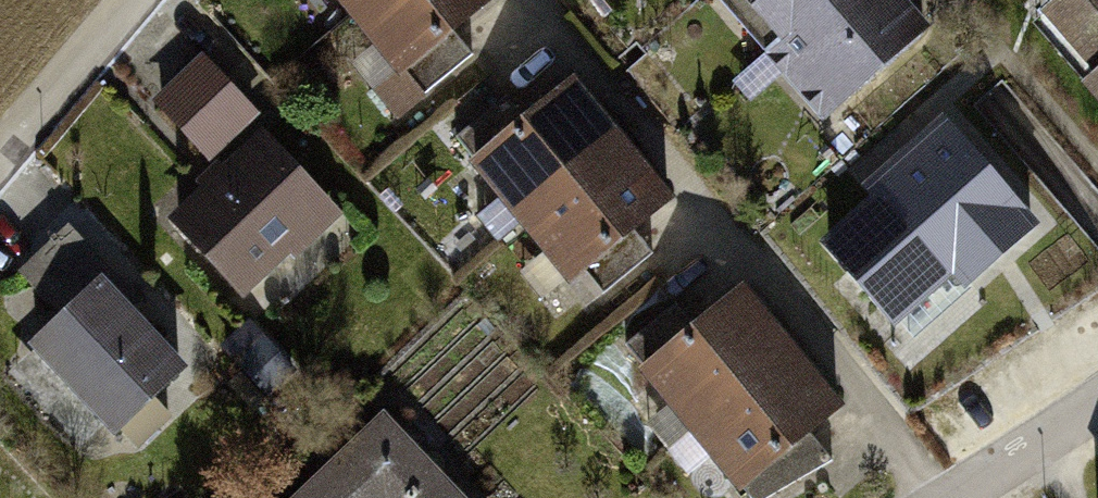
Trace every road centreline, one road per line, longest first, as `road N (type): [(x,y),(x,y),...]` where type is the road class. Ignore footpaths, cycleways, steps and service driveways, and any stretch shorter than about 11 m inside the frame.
road 1 (residential): [(1097,403),(960,497)]

